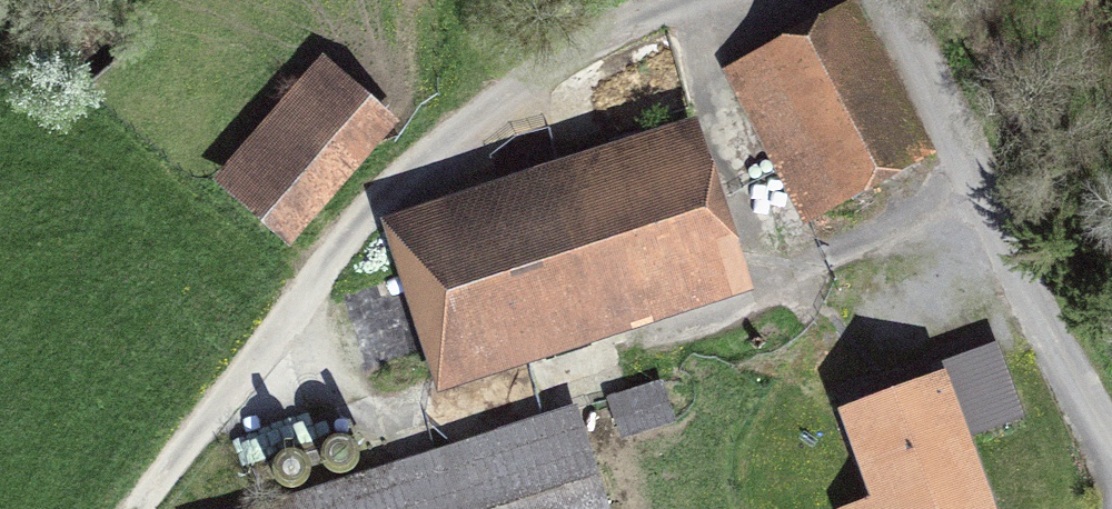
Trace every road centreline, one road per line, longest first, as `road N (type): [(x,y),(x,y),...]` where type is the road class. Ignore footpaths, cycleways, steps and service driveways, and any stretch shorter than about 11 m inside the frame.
road 1 (residential): [(895,0),(1111,440)]
road 2 (track): [(135,508),(245,373)]

